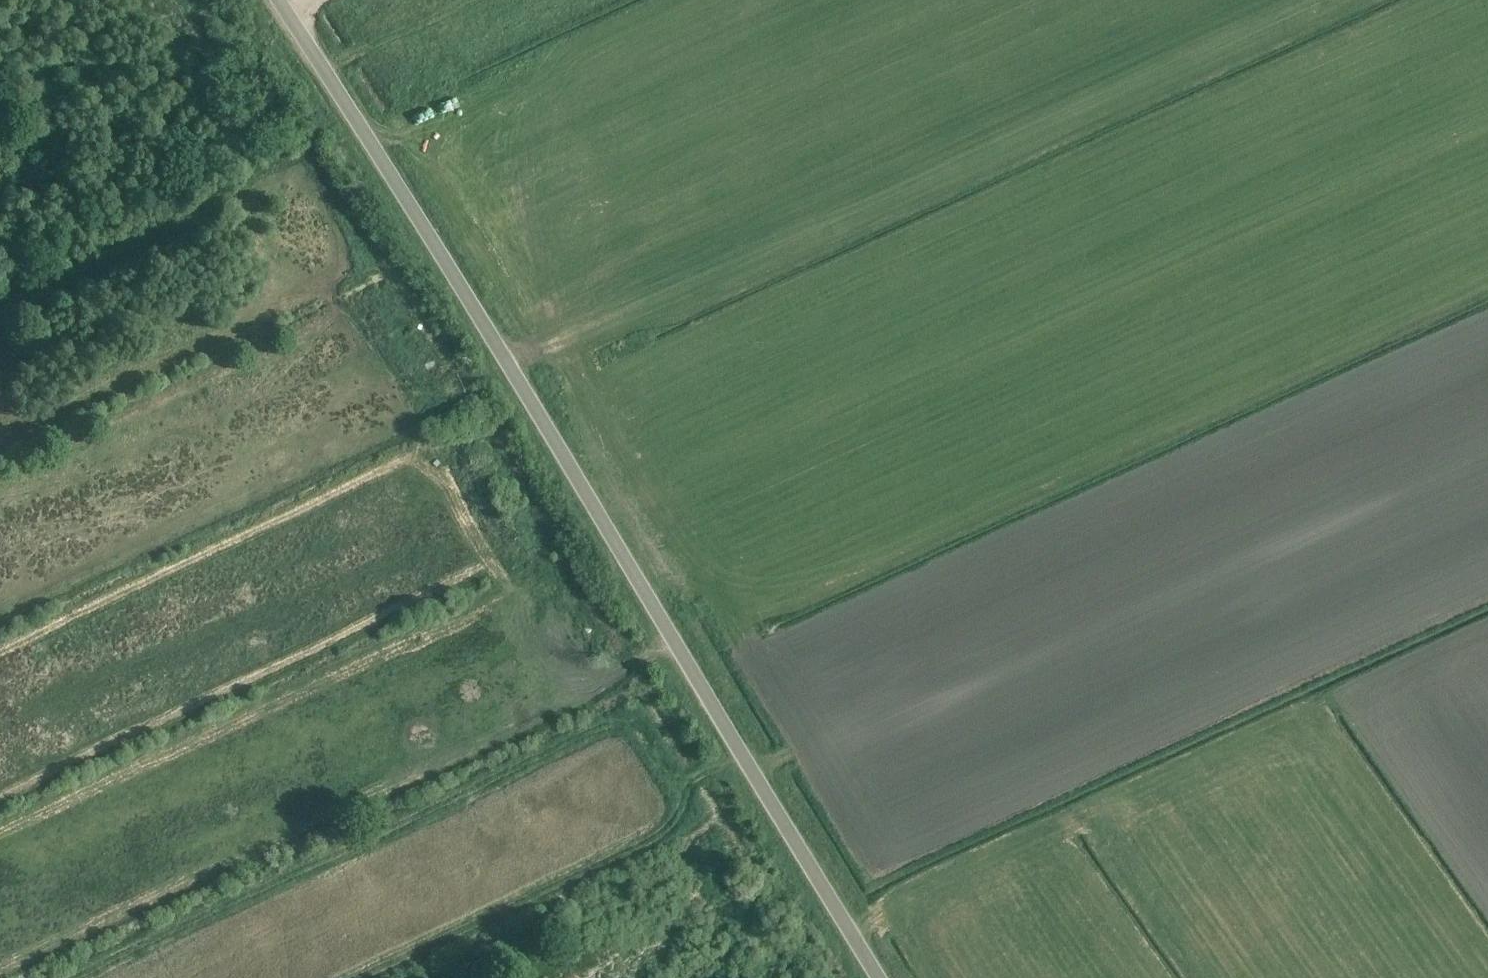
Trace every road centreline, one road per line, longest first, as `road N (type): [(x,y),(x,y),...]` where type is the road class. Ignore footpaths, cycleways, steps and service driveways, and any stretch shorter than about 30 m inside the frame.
road 1 (unclassified): [(912,977),(287,0)]

